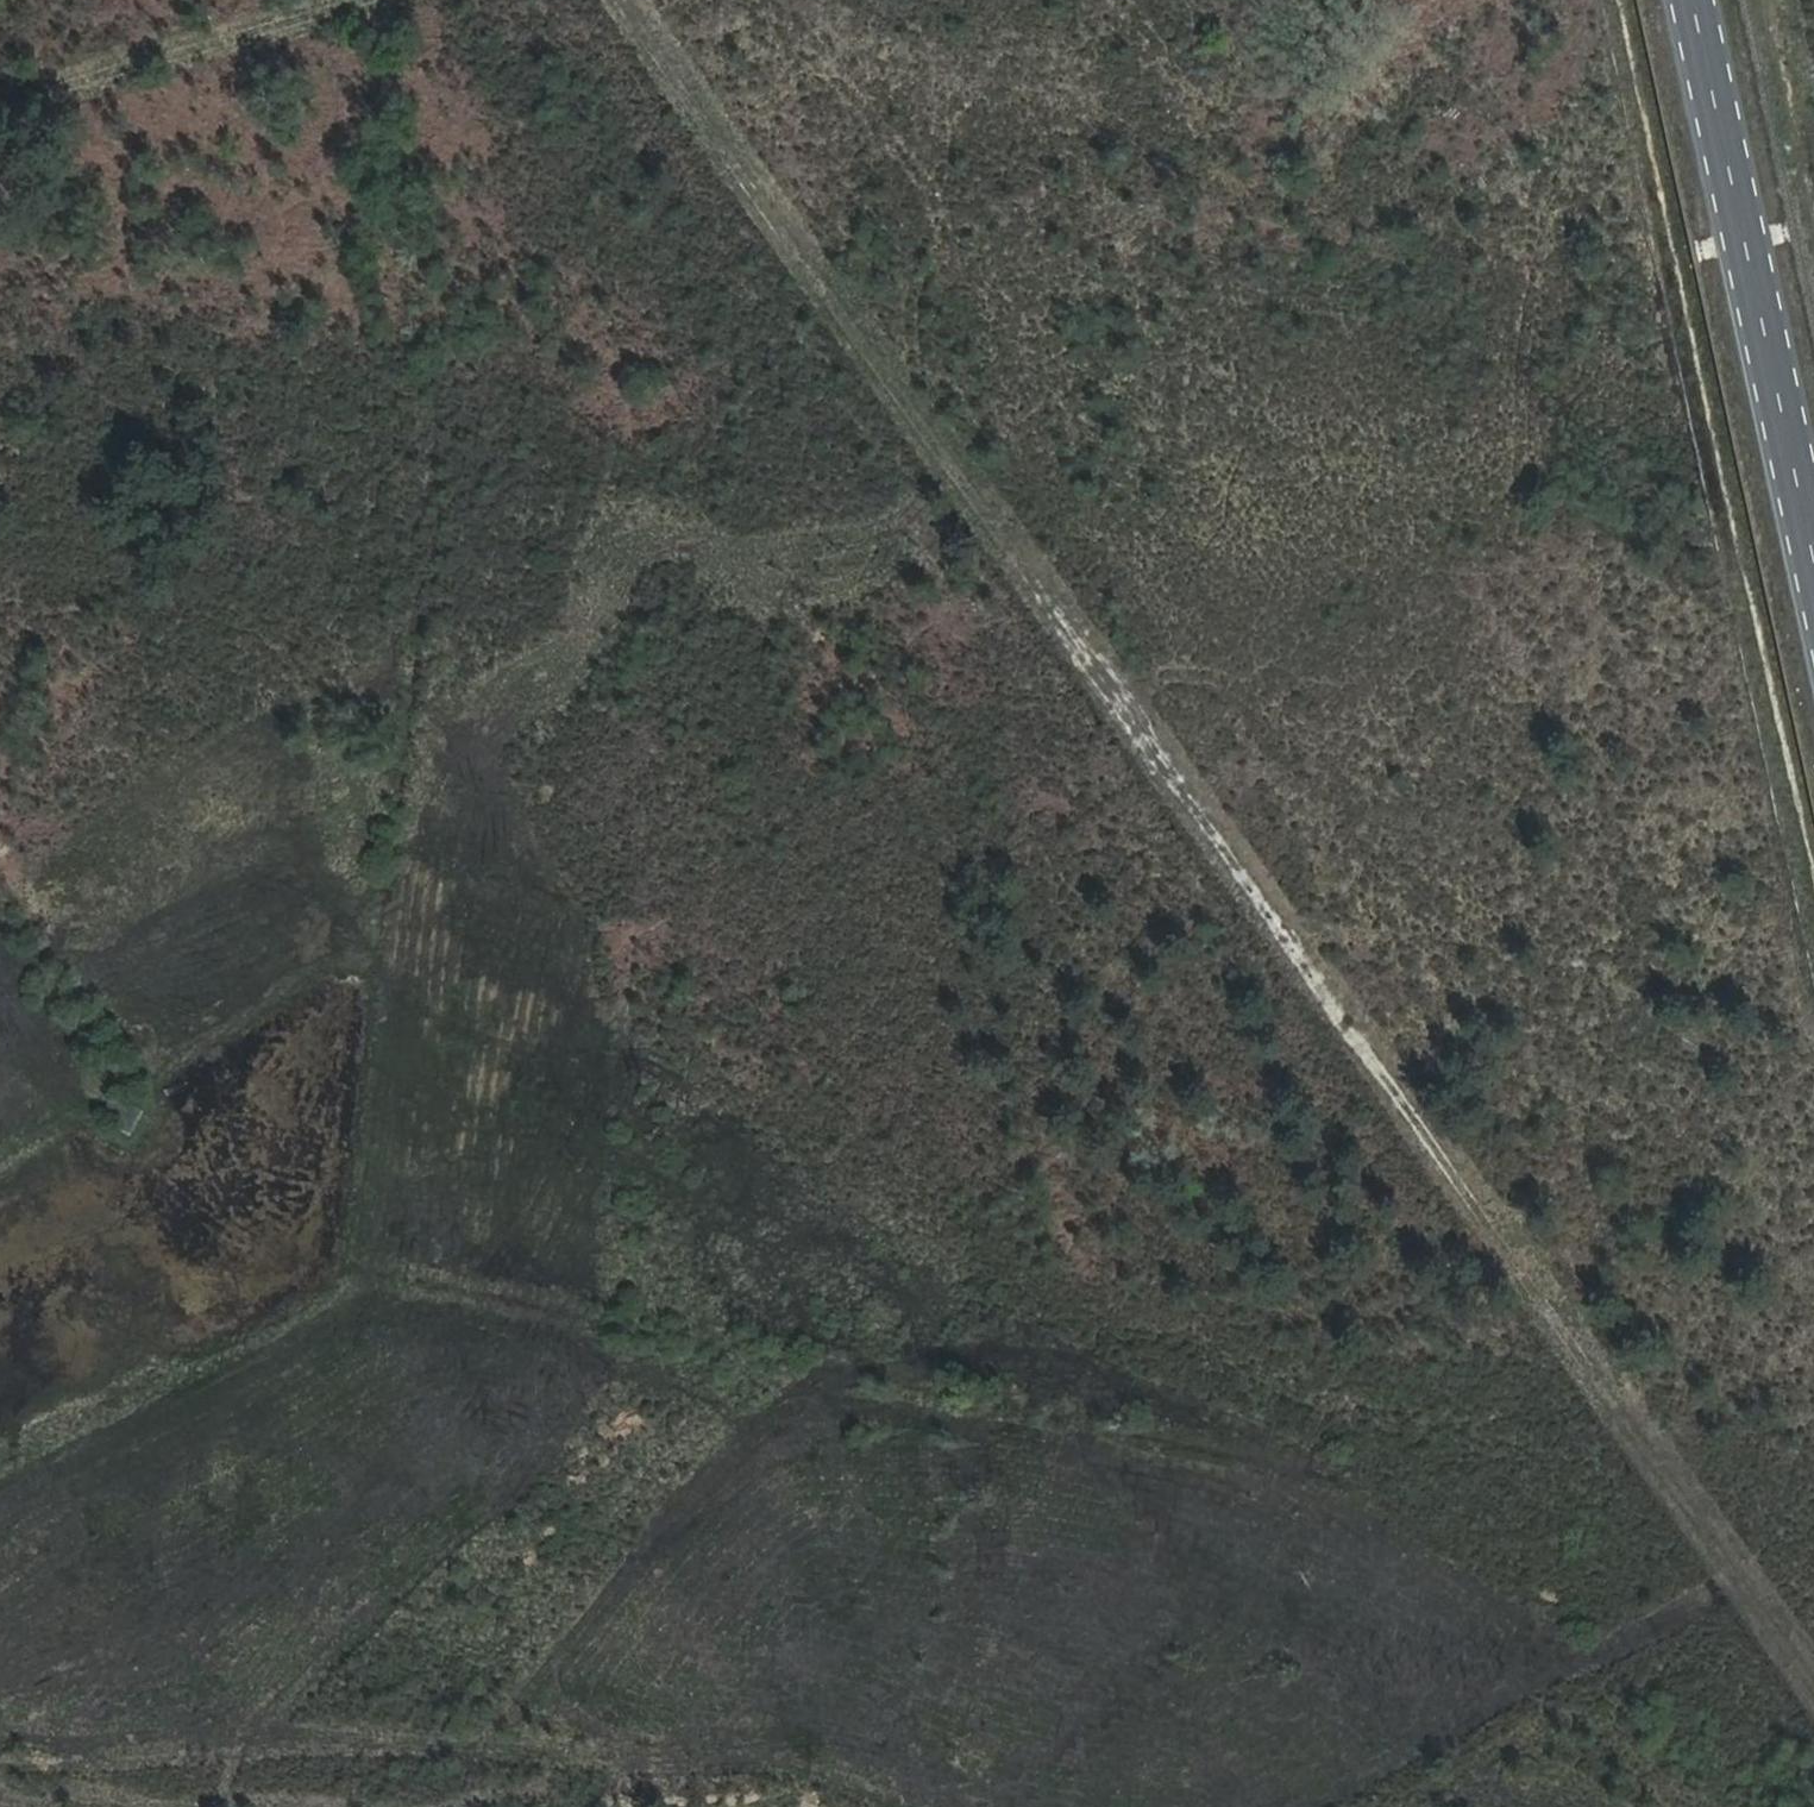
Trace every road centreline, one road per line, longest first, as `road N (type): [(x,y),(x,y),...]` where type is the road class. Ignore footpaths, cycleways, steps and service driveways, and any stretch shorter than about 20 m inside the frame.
road 1 (track): [(553,0),(1813,1775)]
road 2 (primary): [(1813,530),(1699,0)]
road 3 (track): [(0,110),(364,0)]

